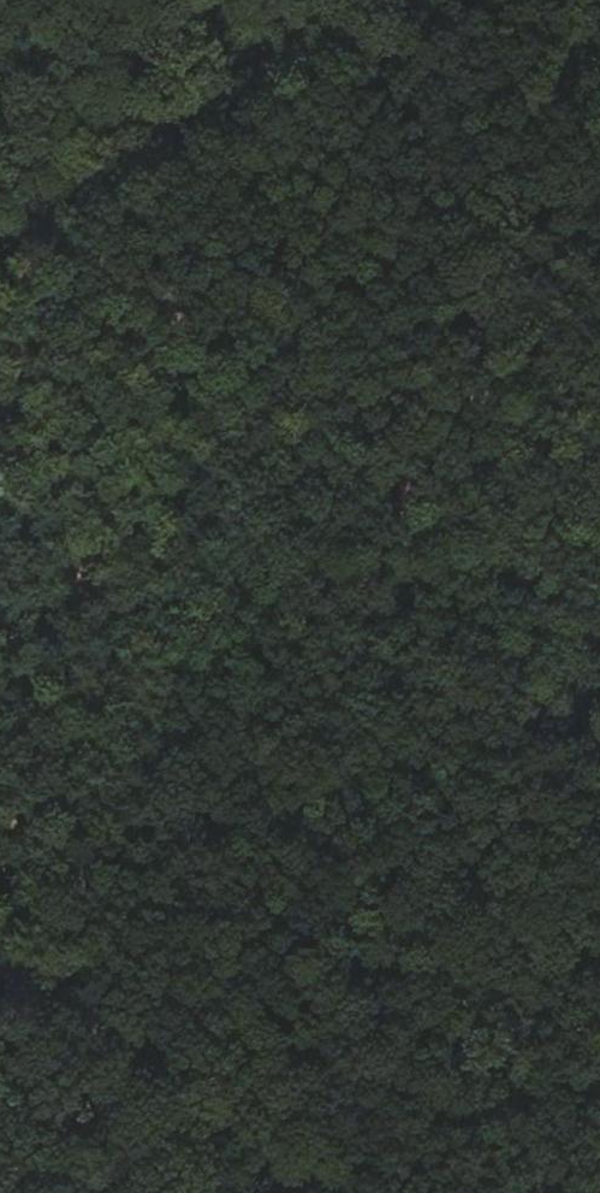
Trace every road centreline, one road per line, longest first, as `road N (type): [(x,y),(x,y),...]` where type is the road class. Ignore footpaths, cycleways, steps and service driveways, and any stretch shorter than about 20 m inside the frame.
road 1 (track): [(0,263),(354,0)]
road 2 (unclassified): [(0,971),(284,1192)]

